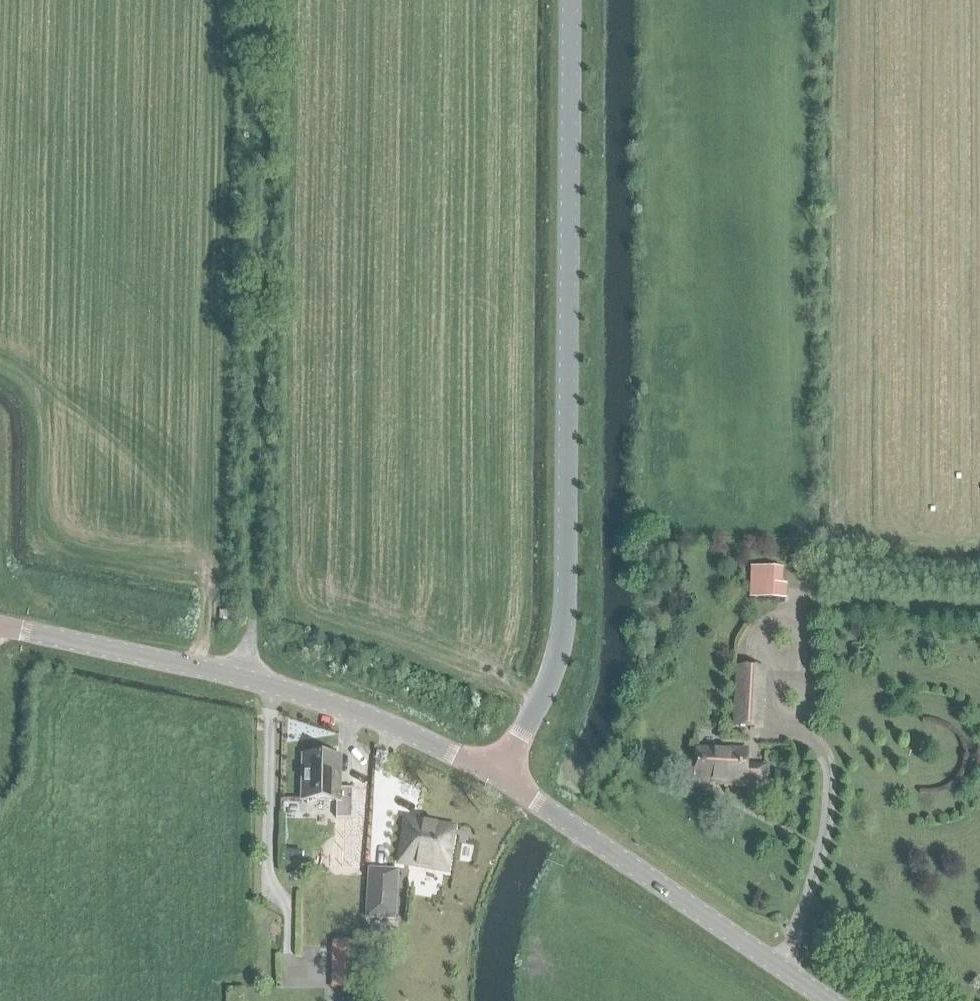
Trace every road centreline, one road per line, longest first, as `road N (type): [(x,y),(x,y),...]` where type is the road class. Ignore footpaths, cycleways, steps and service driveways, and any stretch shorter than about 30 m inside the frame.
road 1 (tertiary): [(497,777),(551,678),(565,602),(570,0)]
road 2 (tertiary): [(497,777),(381,720),(298,692),(0,626)]
road 3 (tertiary): [(831,1000),(497,777)]

